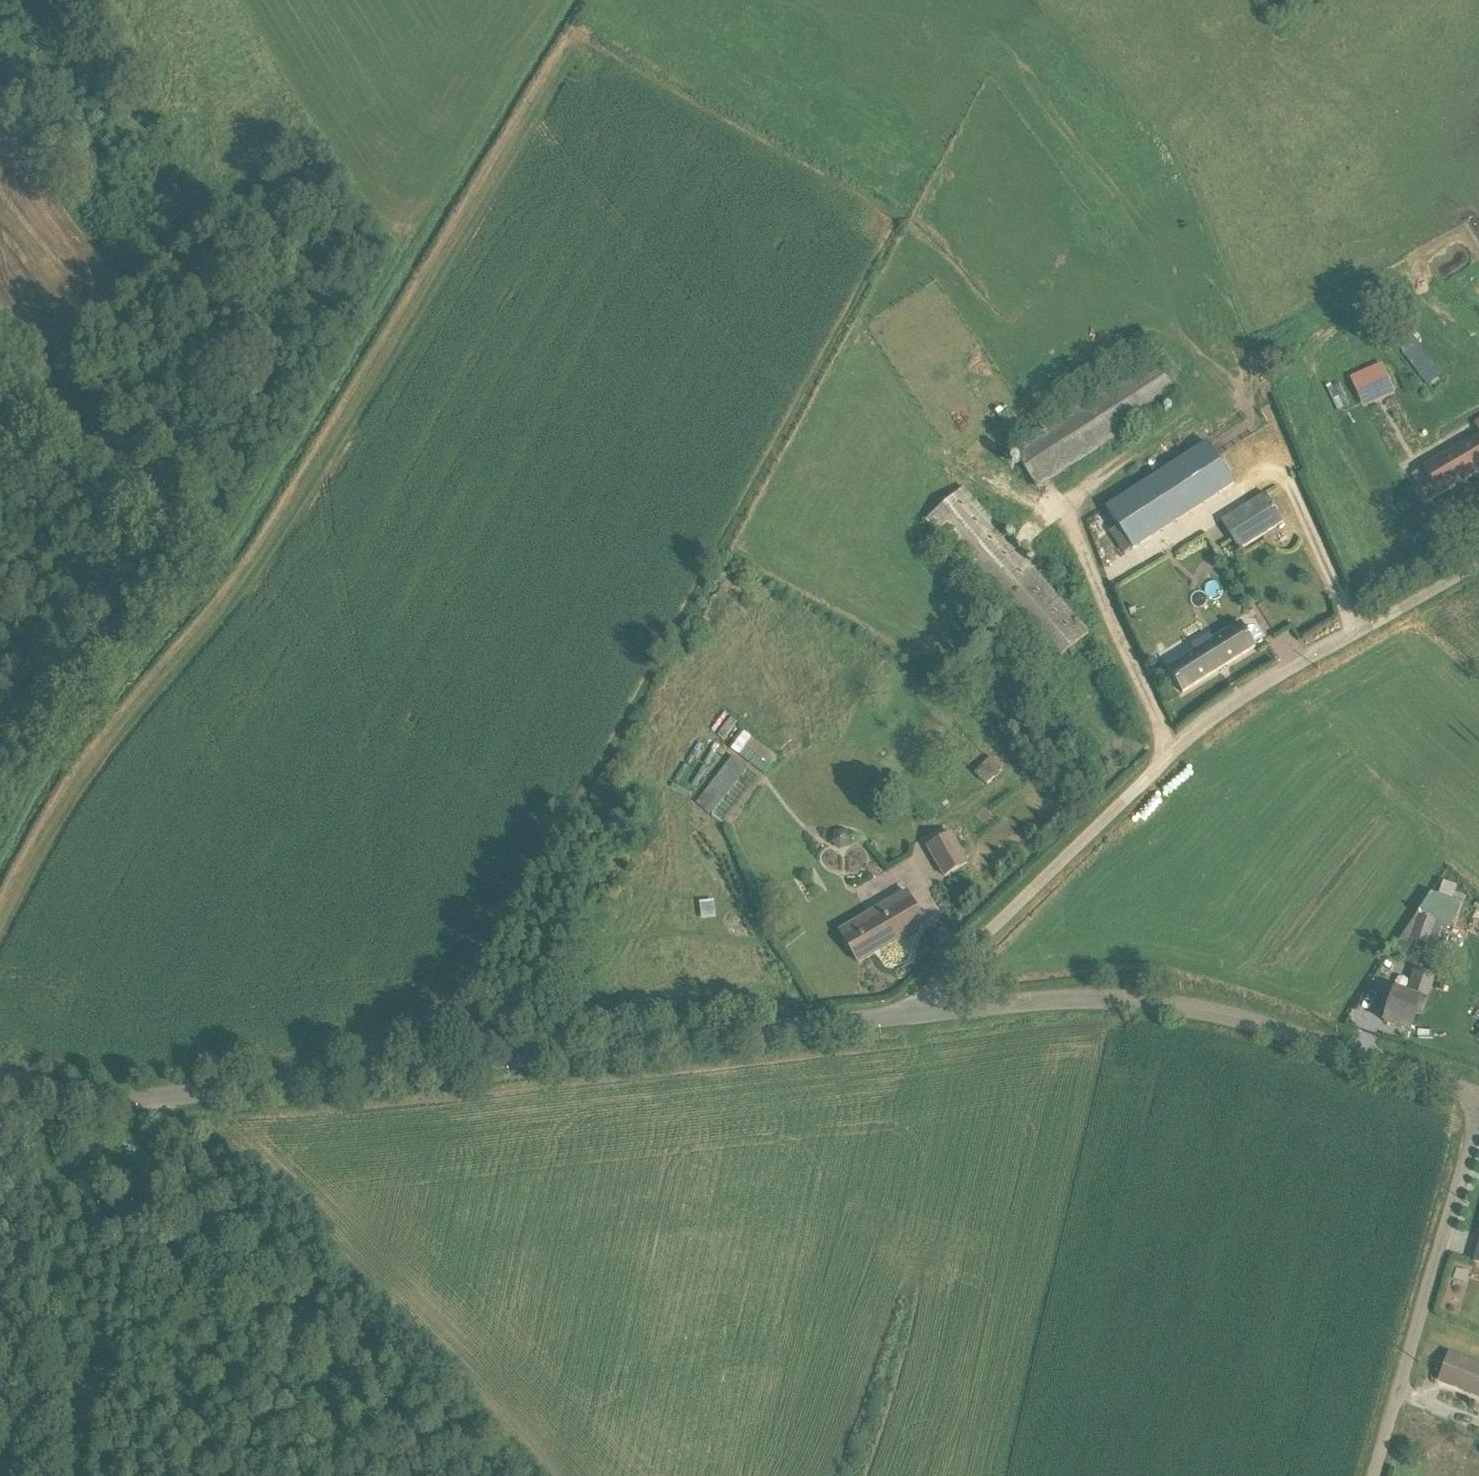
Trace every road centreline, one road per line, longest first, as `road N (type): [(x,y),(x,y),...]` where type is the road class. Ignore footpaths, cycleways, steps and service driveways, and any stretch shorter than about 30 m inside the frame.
road 1 (track): [(0,827),(27,775),(179,600),(564,0)]
road 2 (unclassified): [(0,1078),(100,1102),(162,1097),(907,1015)]
road 3 (unclassified): [(1478,564),(1223,711),(907,1015)]
road 4 (unclassified): [(907,1015),(1097,998),(1165,1005),(1243,1019),(1478,1098)]
road 5 (track): [(45,1475),(16,1176),(16,1084)]
road 6 (unclassified): [(1478,1113),(1373,1475)]
road 7 (track): [(199,568),(0,347)]

